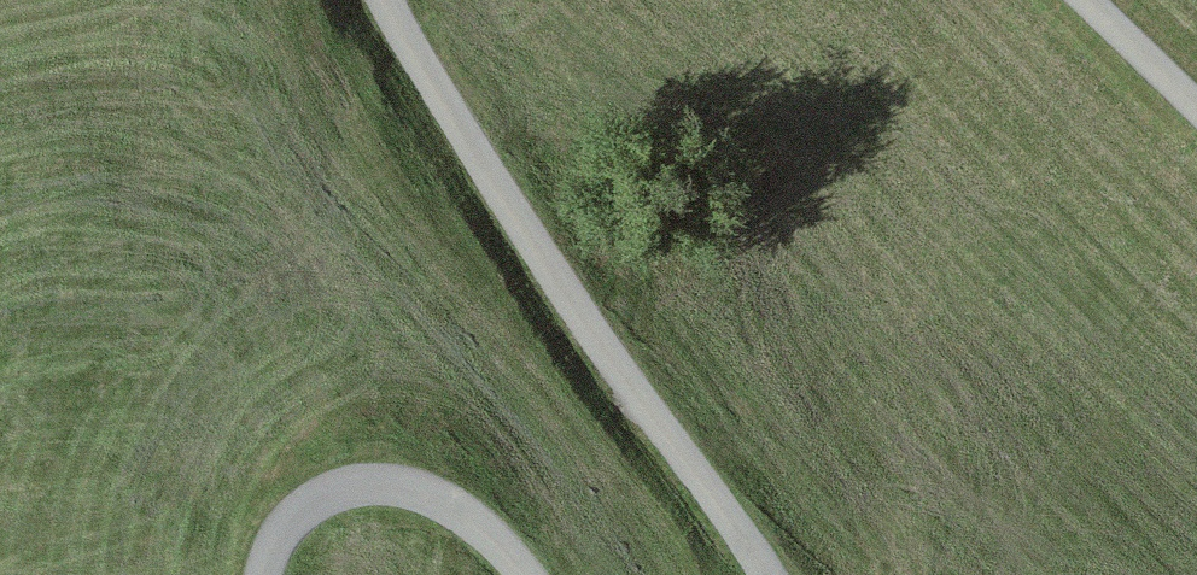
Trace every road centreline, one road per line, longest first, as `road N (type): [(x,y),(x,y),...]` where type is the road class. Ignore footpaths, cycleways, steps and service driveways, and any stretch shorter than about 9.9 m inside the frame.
road 1 (unclassified): [(411,0),(756,574)]
road 2 (unclassified): [(508,574),(438,499),(346,487),(275,549),(272,574)]

